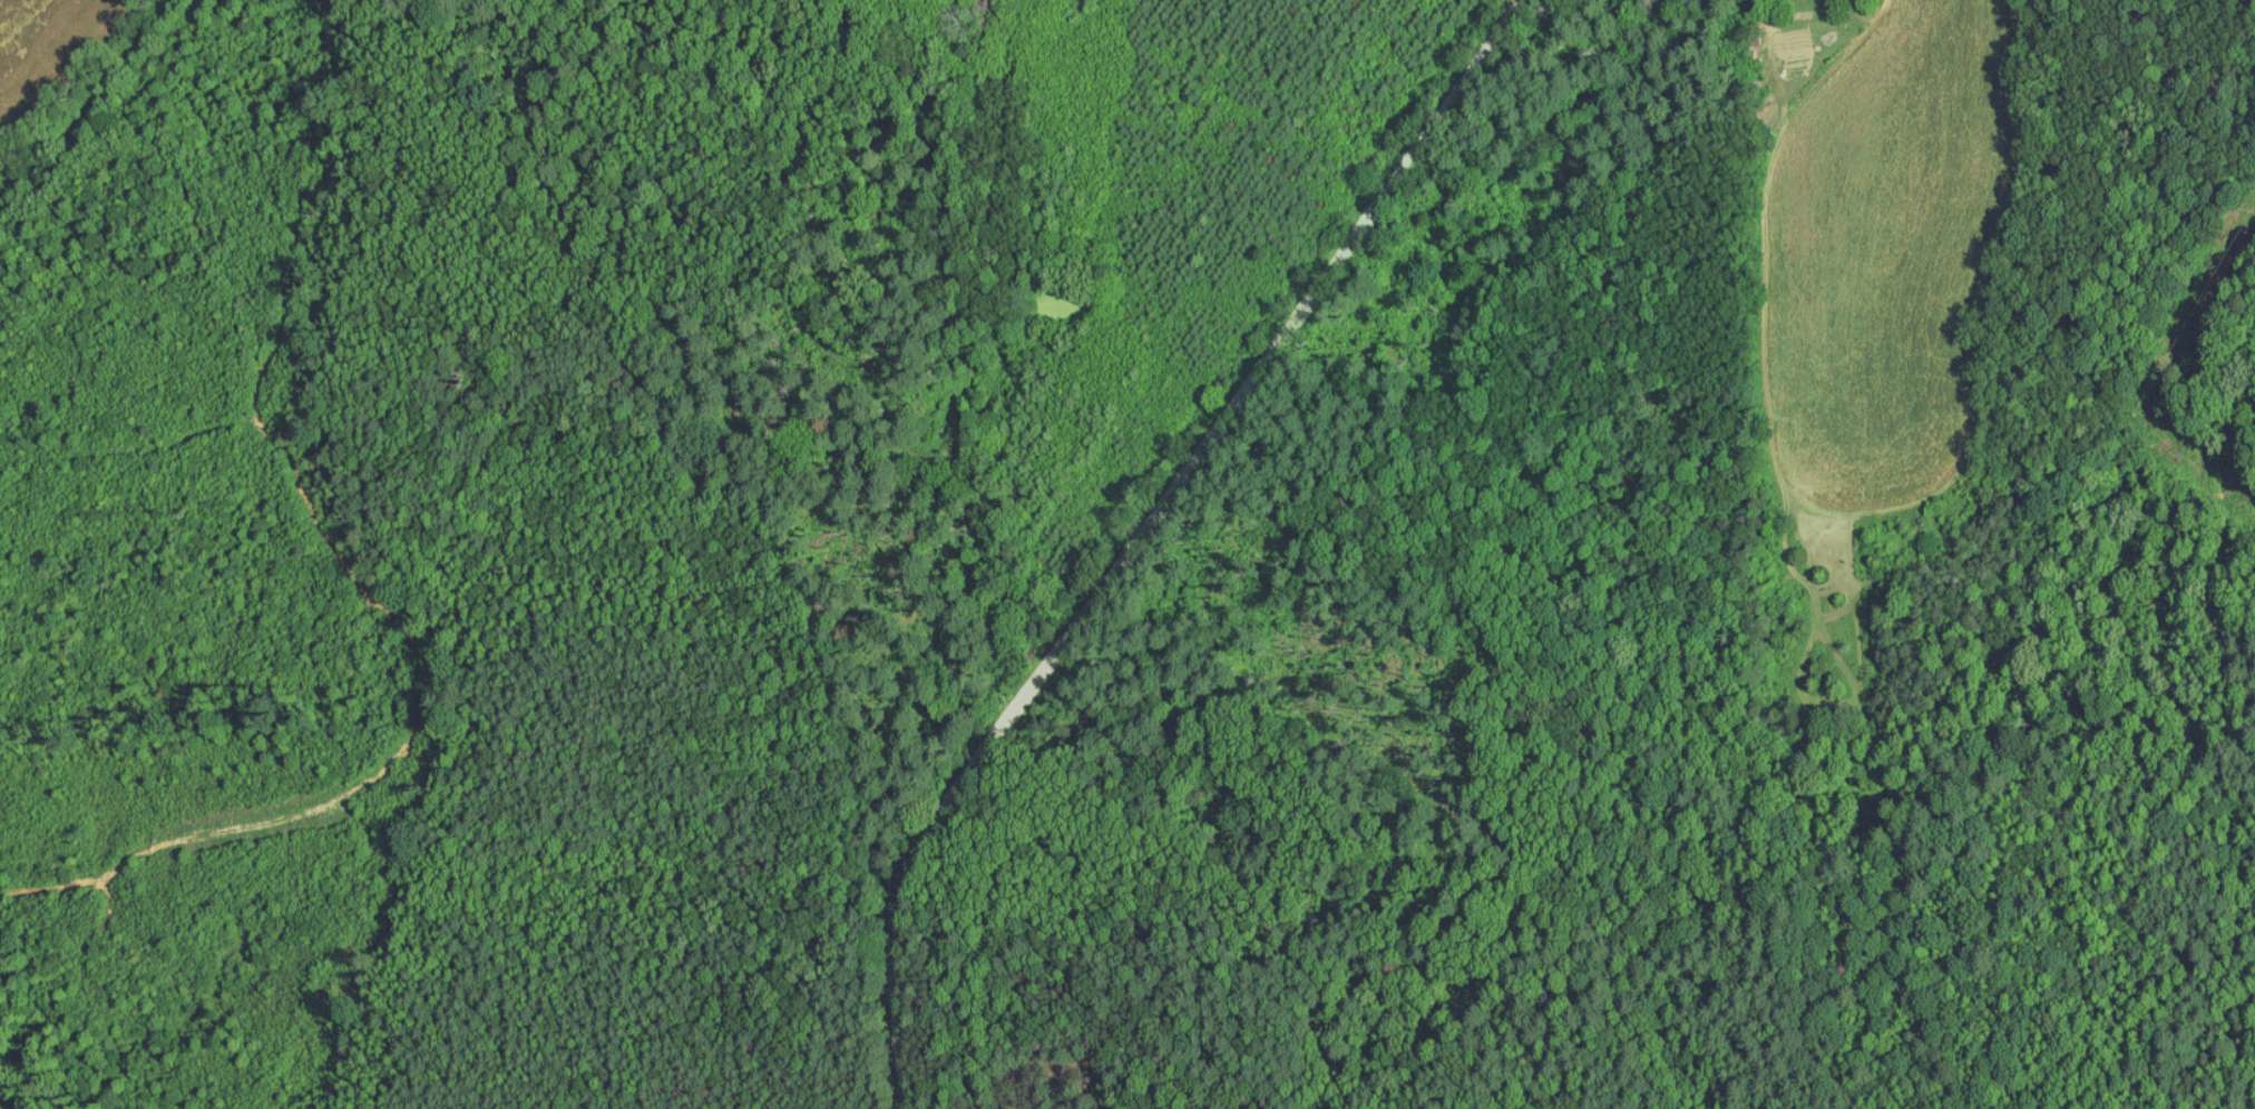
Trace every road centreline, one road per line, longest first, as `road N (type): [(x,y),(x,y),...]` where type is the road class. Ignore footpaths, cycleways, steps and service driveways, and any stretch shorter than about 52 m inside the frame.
road 1 (residential): [(913,1108),(896,976),(902,906),(928,843),(1520,0)]

